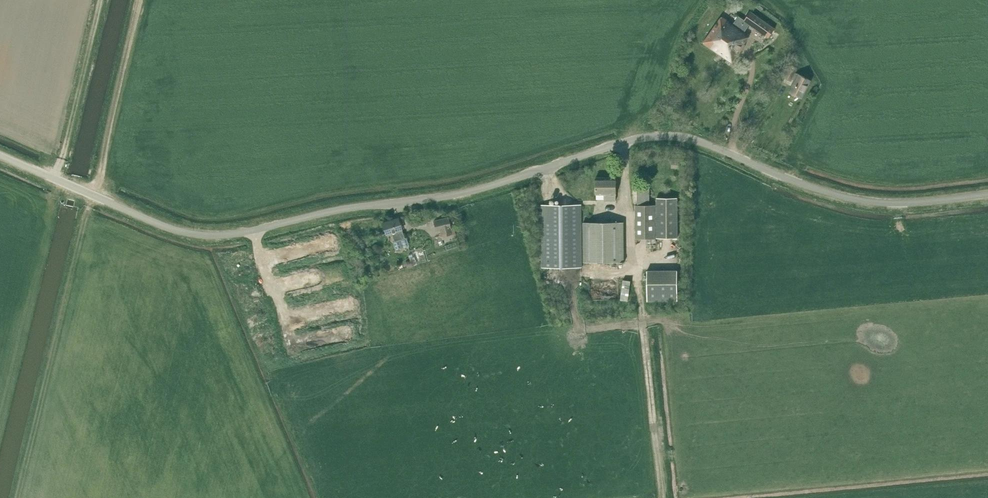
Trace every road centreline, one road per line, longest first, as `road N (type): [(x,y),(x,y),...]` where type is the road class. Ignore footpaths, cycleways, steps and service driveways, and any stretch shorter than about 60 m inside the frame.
road 1 (unclassified): [(104,202),(209,238),(443,197),(653,135),(701,142),(832,194),(888,204),(987,195)]
road 2 (track): [(628,210),(664,497)]

